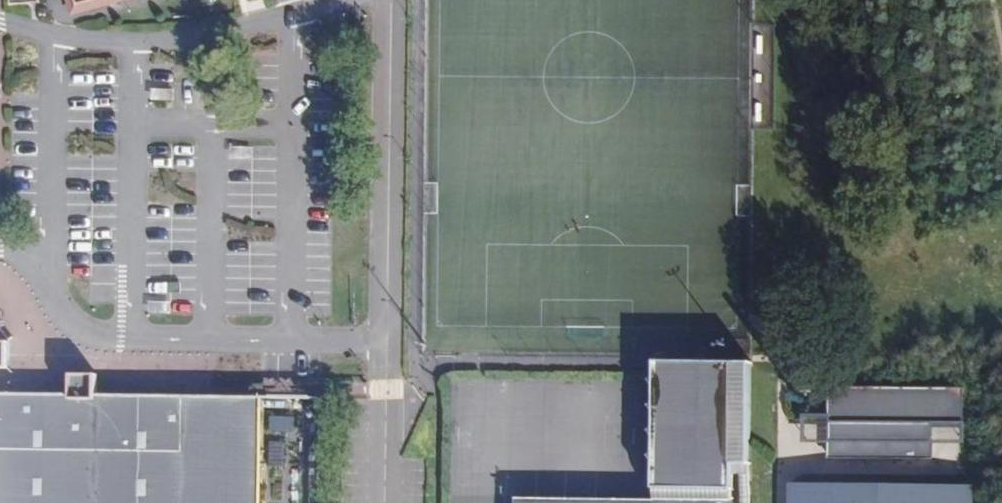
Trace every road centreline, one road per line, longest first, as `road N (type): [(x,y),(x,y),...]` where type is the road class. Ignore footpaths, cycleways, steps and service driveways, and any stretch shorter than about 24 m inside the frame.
road 1 (residential): [(386,502),(391,0)]

